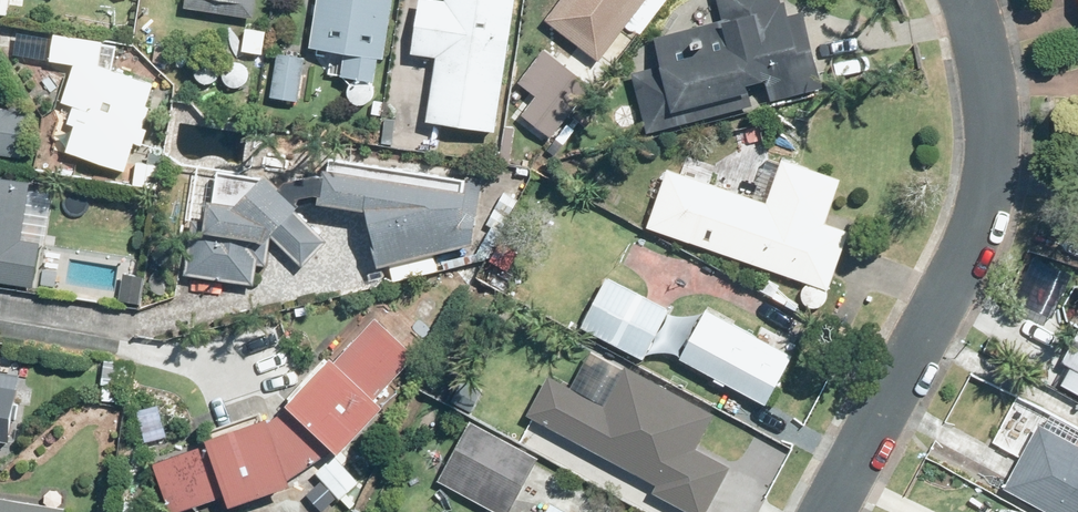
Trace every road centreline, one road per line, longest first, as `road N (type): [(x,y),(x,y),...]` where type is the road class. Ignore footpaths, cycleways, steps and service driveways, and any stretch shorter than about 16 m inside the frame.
road 1 (residential): [(823,511),(971,232),(994,162),(991,106),(964,0)]

